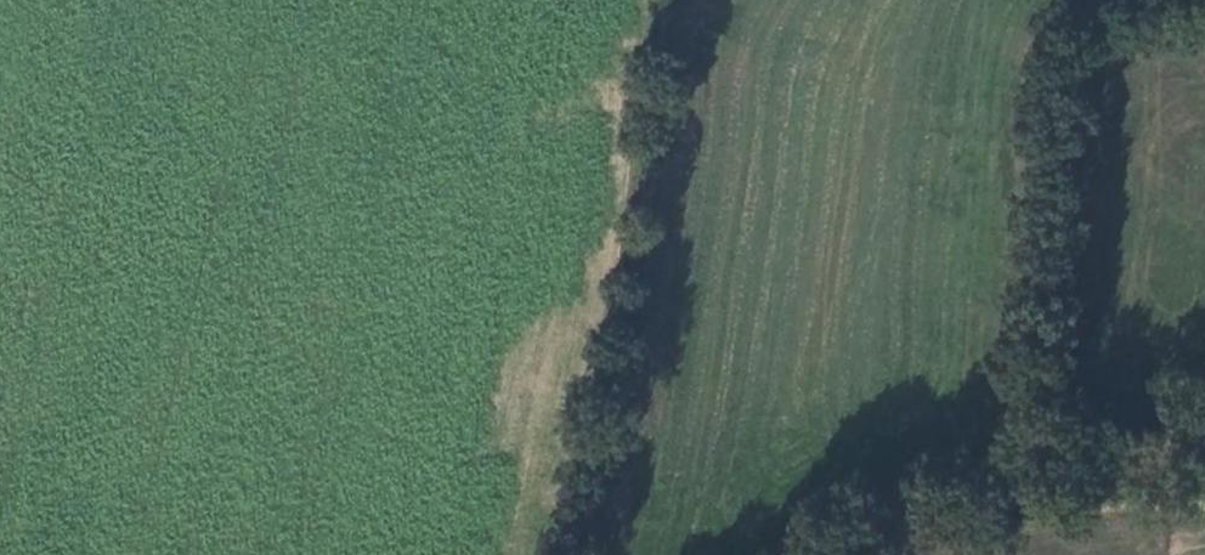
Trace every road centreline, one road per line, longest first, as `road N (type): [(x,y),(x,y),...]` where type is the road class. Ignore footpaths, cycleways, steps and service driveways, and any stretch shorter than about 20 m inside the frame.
road 1 (track): [(901,554),(1151,463),(1204,418)]

